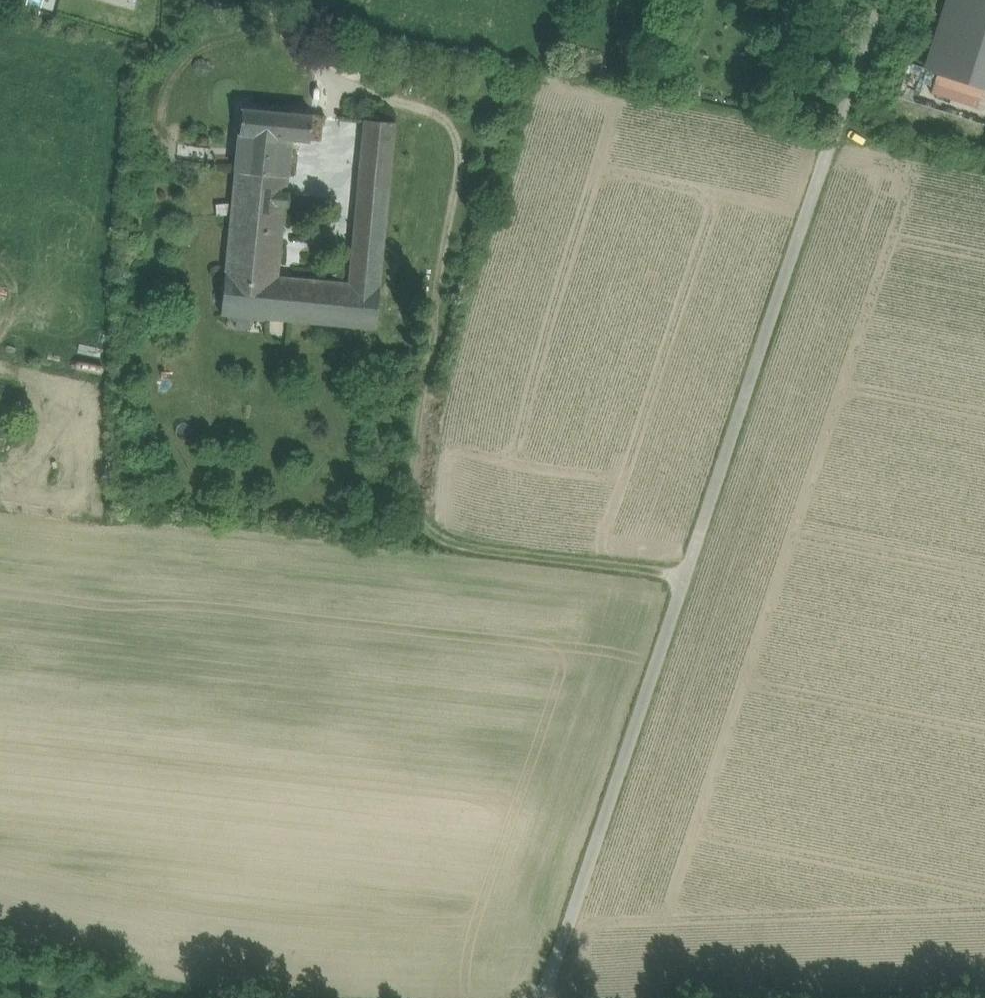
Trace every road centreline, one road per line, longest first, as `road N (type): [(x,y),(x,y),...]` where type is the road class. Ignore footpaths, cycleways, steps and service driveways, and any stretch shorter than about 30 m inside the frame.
road 1 (track): [(878,0),(543,997)]
road 2 (track): [(397,100),(438,112),(454,130),(458,152),(412,478),(419,519),(454,549),(684,576)]
road 3 (track): [(0,970),(191,997)]

